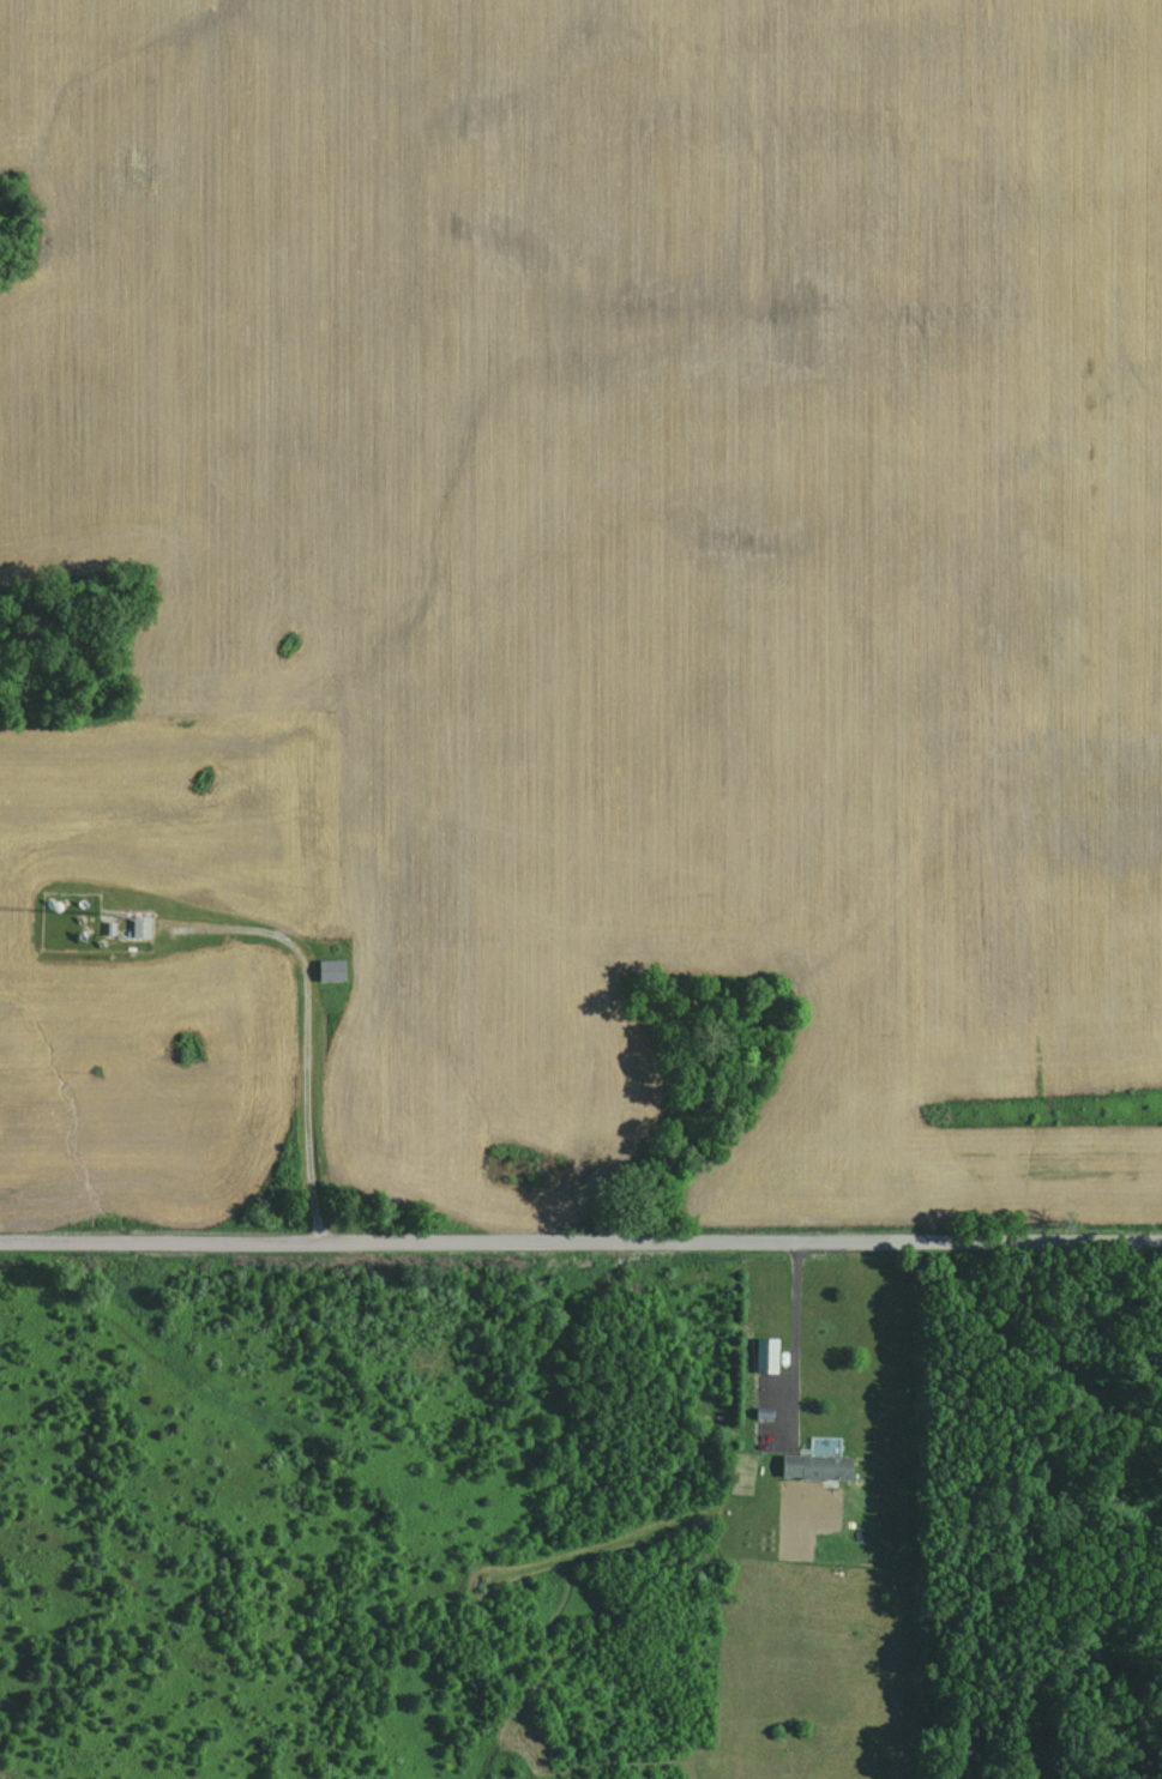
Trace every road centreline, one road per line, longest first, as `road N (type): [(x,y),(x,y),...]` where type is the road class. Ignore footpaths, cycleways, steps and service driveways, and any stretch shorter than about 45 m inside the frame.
road 1 (residential): [(0,1238),(1161,1240)]

